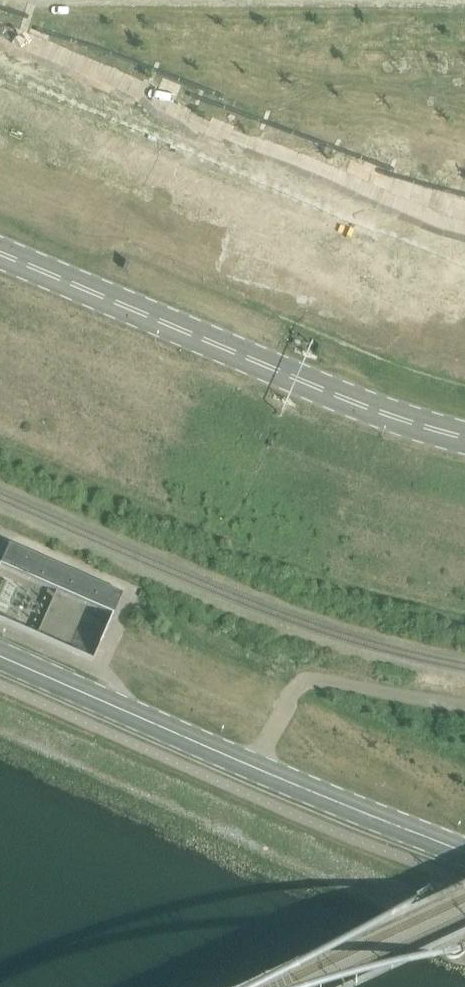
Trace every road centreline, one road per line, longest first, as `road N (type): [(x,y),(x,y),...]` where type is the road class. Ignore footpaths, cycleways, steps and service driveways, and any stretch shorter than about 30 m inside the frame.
road 1 (unclassified): [(464,853),(0,657)]
road 2 (unclassified): [(464,440),(373,411),(0,254)]

